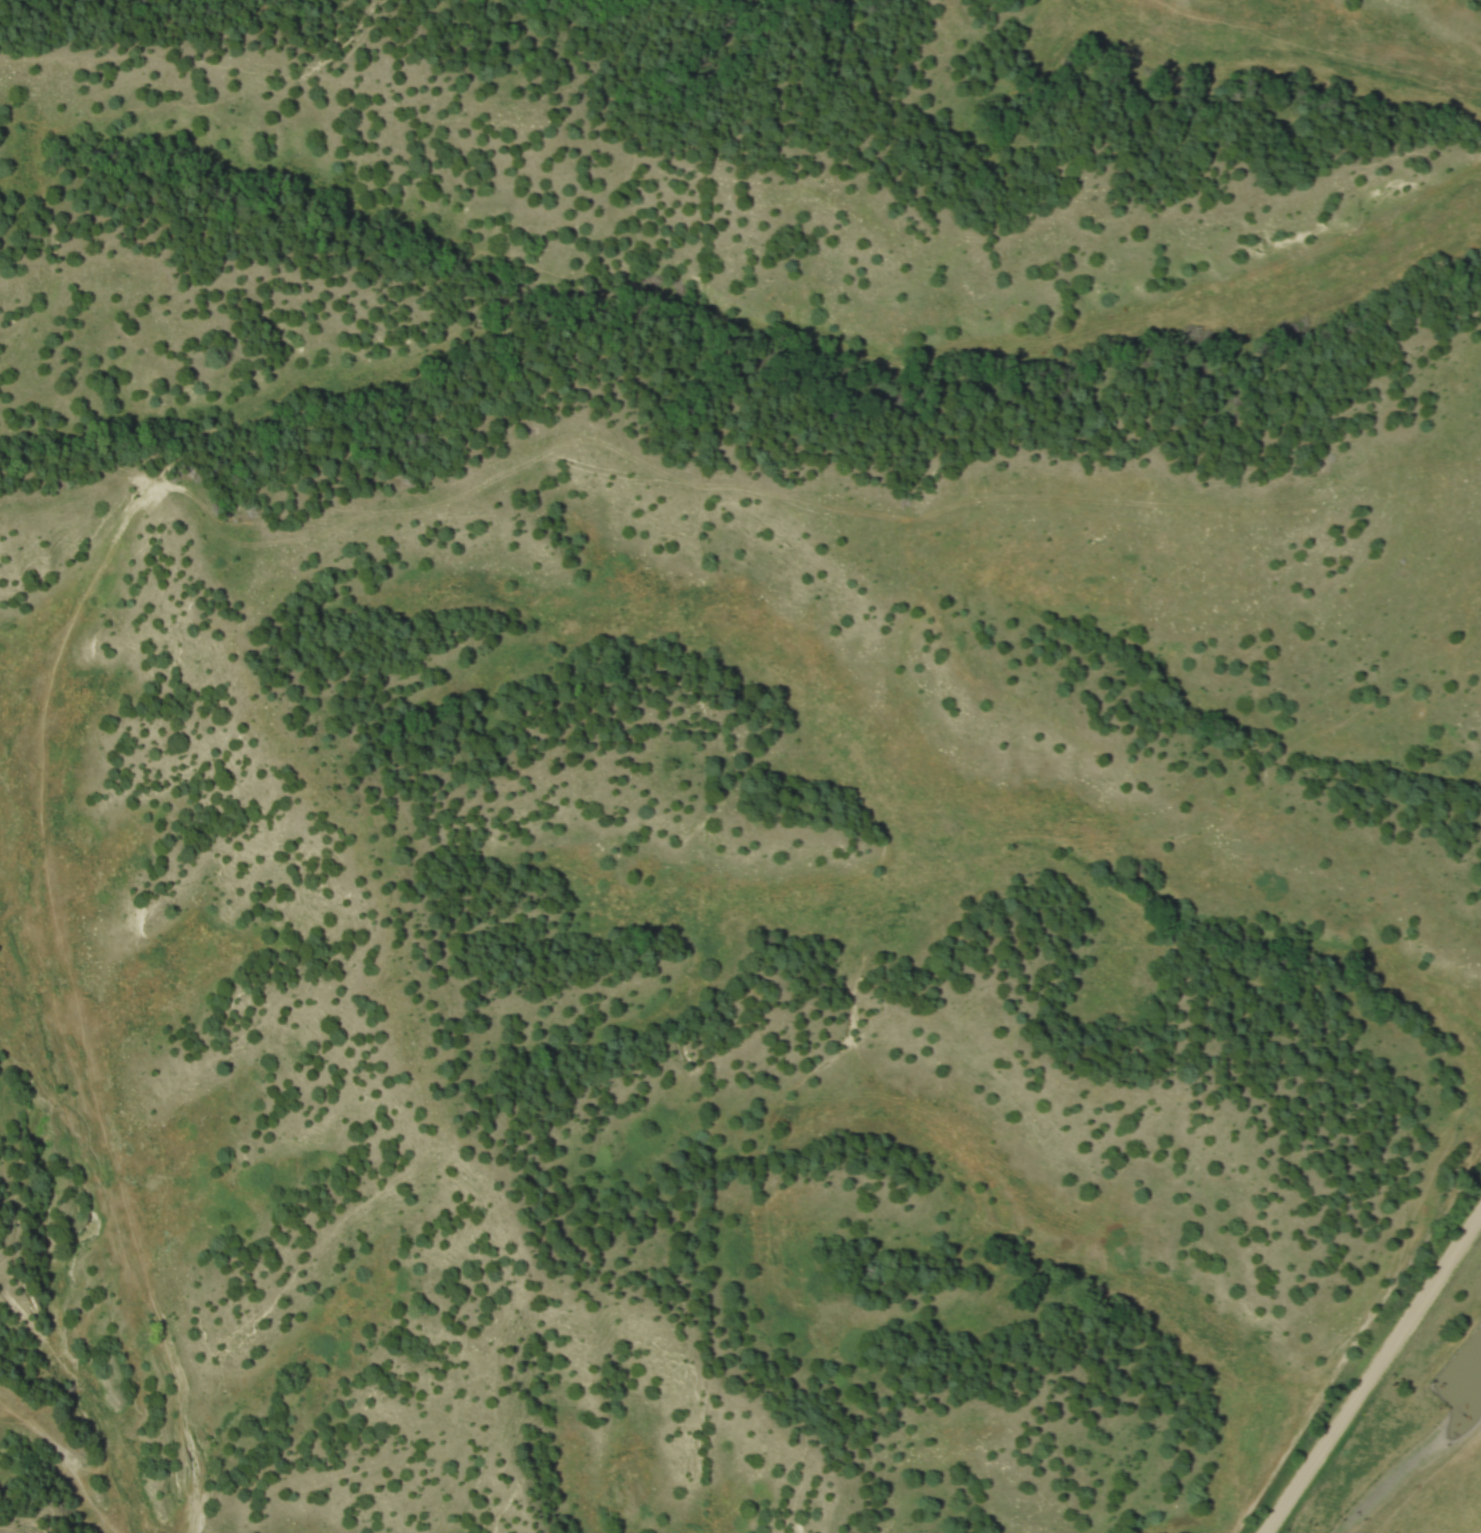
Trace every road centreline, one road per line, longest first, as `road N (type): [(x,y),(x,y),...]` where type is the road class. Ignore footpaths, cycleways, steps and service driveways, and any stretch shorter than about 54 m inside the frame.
road 1 (residential): [(1262,1532),(1480,1208)]

